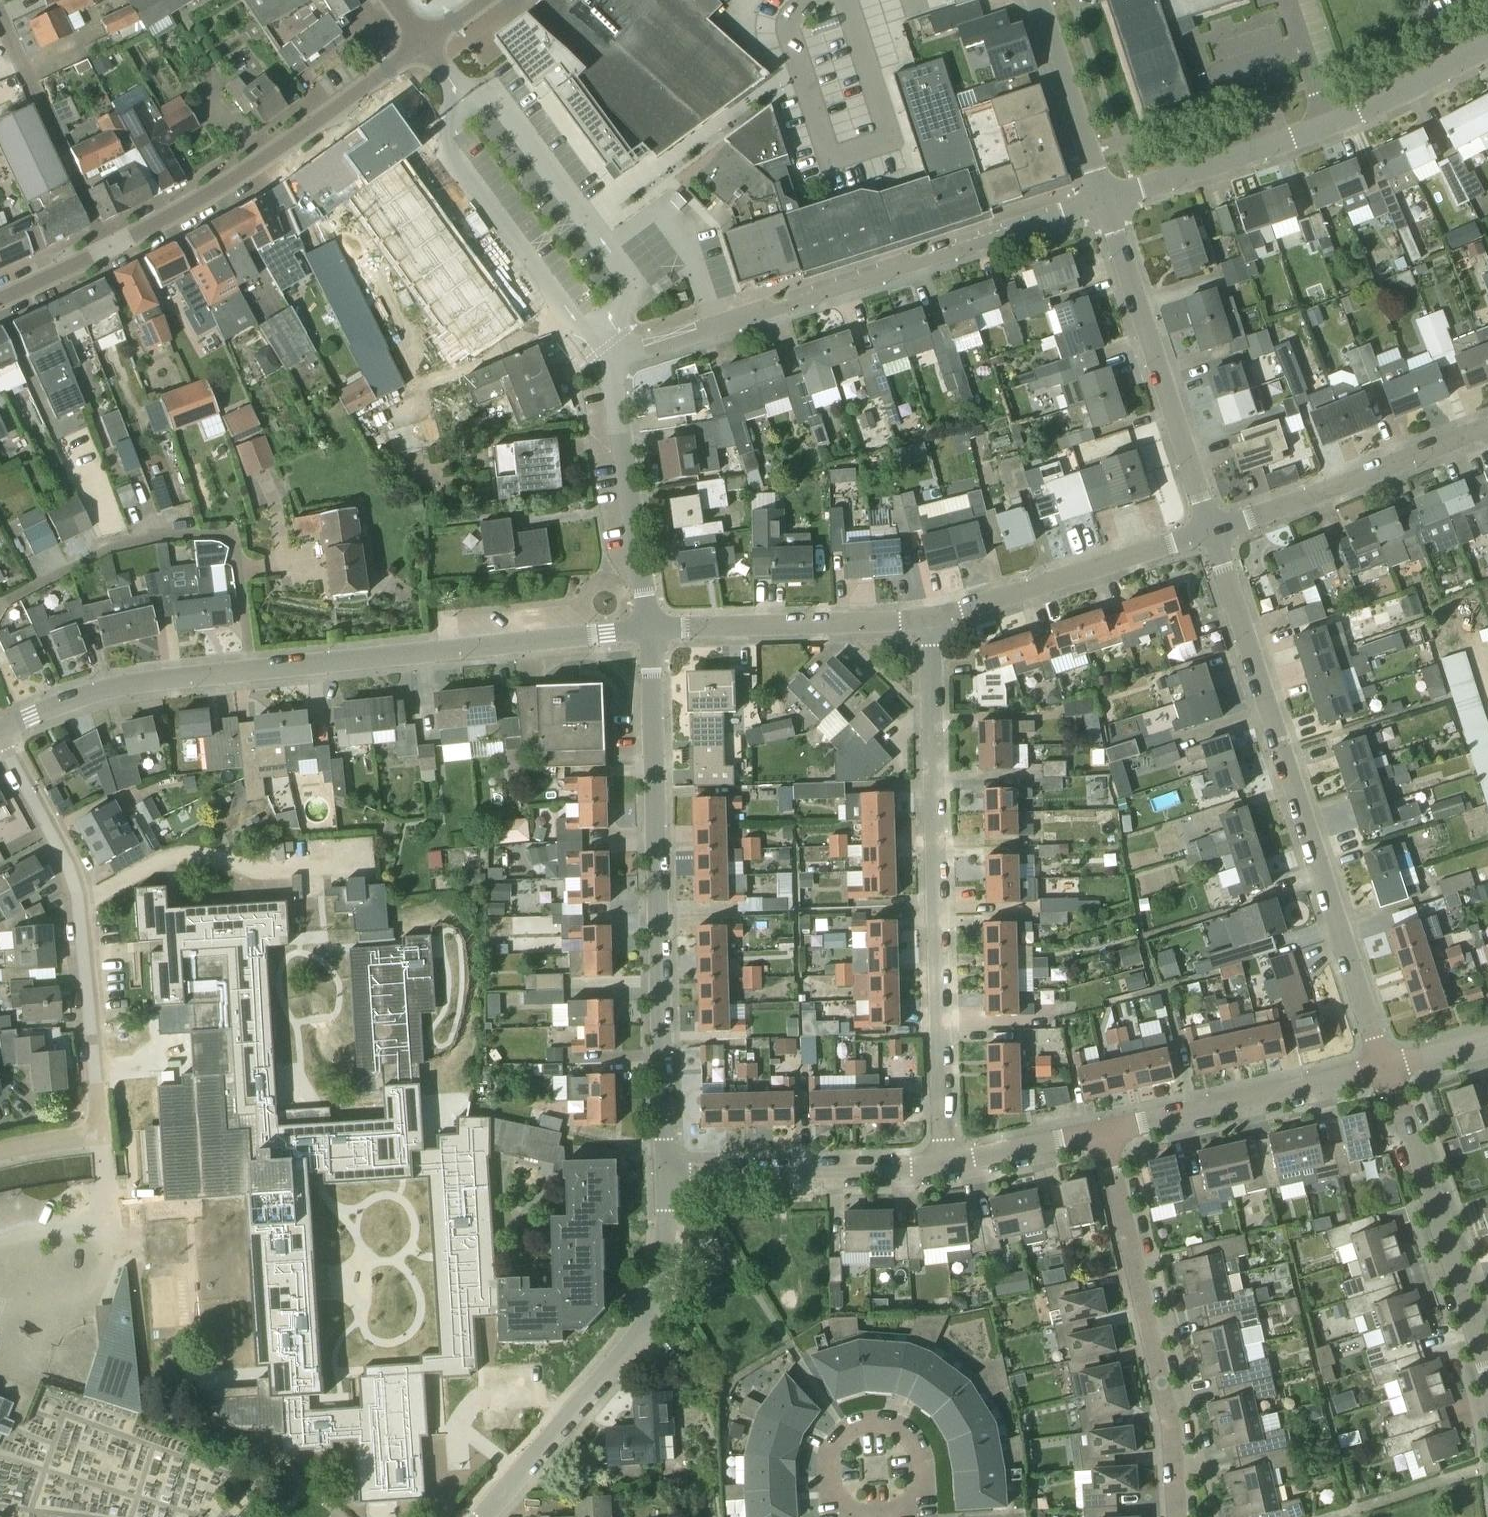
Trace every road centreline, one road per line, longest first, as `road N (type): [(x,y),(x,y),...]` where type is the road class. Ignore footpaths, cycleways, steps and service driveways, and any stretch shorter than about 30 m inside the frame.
road 1 (residential): [(0,730),(101,693),(250,666),(646,630)]
road 2 (residential): [(1388,1070),(1212,537)]
road 3 (residential): [(664,1172),(646,630)]
road 4 (residential): [(944,1163),(927,621)]
road 5 (residential): [(1104,198),(610,361)]
road 6 (residential): [(1104,198),(1316,128),(1487,41)]
road 7 (residential): [(481,1516),(656,1311),(663,1285),(664,1172)]
road 8 (residential): [(0,750),(65,863),(77,901),(100,1118),(92,1136)]
road 9 (residential): [(1177,1516),(1158,1364),(1103,1131)]
road 10 (tertiary): [(426,44),(228,185),(107,251)]
road 11 (residential): [(1212,537),(1104,198)]
road 12 (residential): [(591,337),(646,289),(493,89),(473,104)]
road 13 (residential): [(1487,1378),(1388,1070)]
road 14 (residential): [(473,104),(437,131),(591,337)]
road 15 (residential): [(927,621),(1212,537)]
road 16 (residential): [(1212,537),(1487,431)]
road 17 (residential): [(1103,1131),(1388,1070)]
road 18 (residential): [(646,630),(927,621)]
road 19 (residential): [(664,1172),(944,1163)]
road 20 (residential): [(646,630),(610,361)]
road 21 (residential): [(875,1516),(839,1503),(827,1479),(837,1440),(862,1425),(893,1429),(915,1451),(918,1481),(890,1514)]
road 22 (residential): [(107,251),(0,26)]
road 23 (residential): [(1037,0),(1104,198)]
road 24 (residential): [(944,1163),(1103,1131)]

